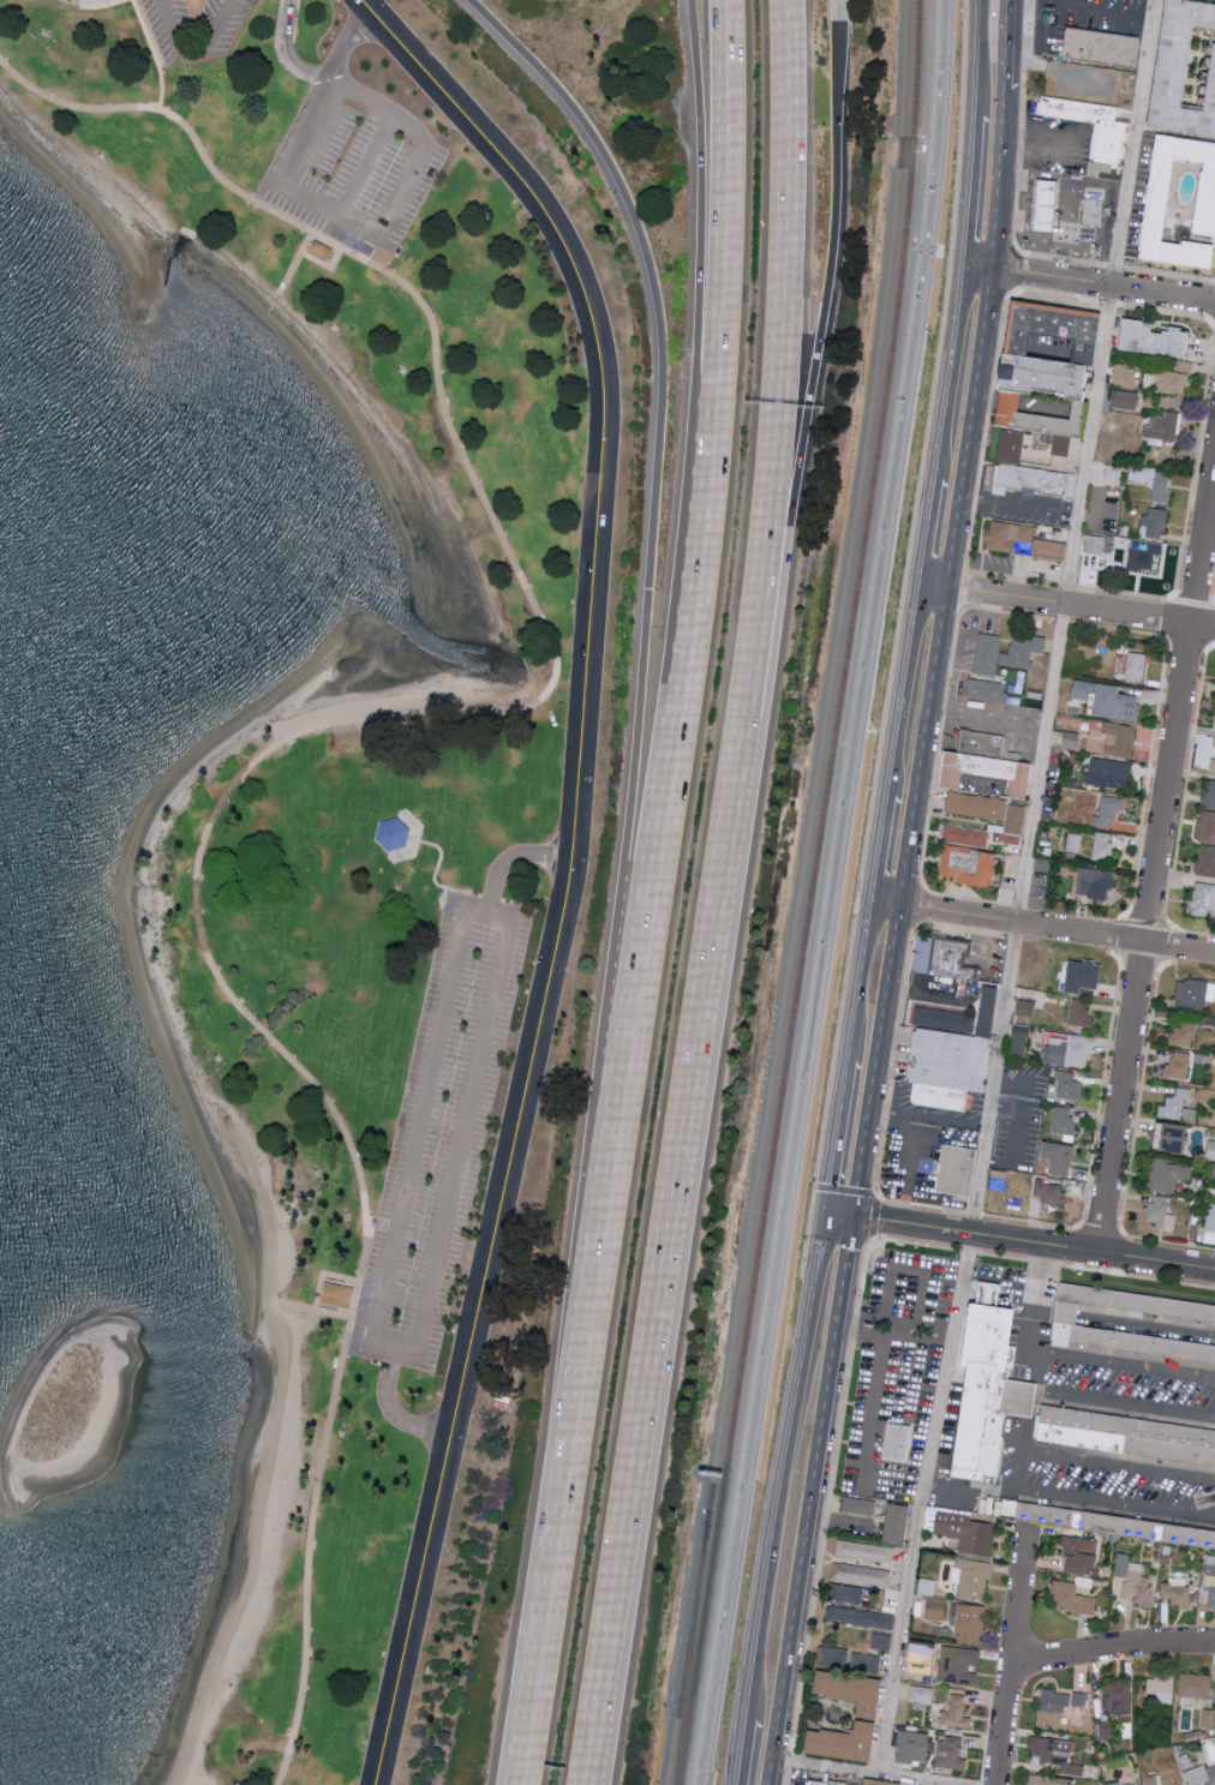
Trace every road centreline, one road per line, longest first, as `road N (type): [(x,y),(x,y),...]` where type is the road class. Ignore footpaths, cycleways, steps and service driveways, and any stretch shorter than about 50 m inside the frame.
road 1 (tertiary): [(374,1784),(564,900),(603,381),(588,310),(553,223),(359,0)]
road 2 (motorway): [(470,0),(567,98),(616,169),(648,256),(664,343),(591,1257)]
road 3 (motorway): [(587,1784),(756,652)]
road 4 (residential): [(1100,1253),(1214,467)]
road 5 (motorway): [(756,652),(785,303),(785,0)]
road 6 (motorway): [(689,631),(591,1257)]
road 7 (motorway): [(756,652),(783,544),(830,254),(843,26)]
road 8 (motorway): [(726,0),(720,293),(689,631)]
road 9 (secondary): [(855,1218),(947,593)]
road 10 (motorway): [(685,0),(699,208),(689,631)]
road 11 (secondary): [(768,1784),(855,1218)]
road 12 (motorway): [(591,1257),(512,1784)]
road 13 (secondary): [(825,1215),(746,1720)]
road 14 (secondary): [(947,593),(996,241),(1007,90)]
road 15 (residential): [(872,902),(1214,953)]
road 16 (tertiary): [(903,1223),(1214,1270)]
road 17 (residential): [(947,593),(1214,626)]
road 18 (residential): [(997,1784),(1030,1533)]
road 19 (residential): [(963,269),(1214,301)]
road 20 (secondary): [(963,269),(934,480)]
road 21 (secondary): [(917,589),(887,796)]
road 22 (residential): [(1012,1669),(1214,1647)]
road 23 (secondary): [(872,902),(848,1062)]
road 24 (secondary): [(848,1062),(825,1215)]
road 25 (secondary): [(976,118),(963,269)]

